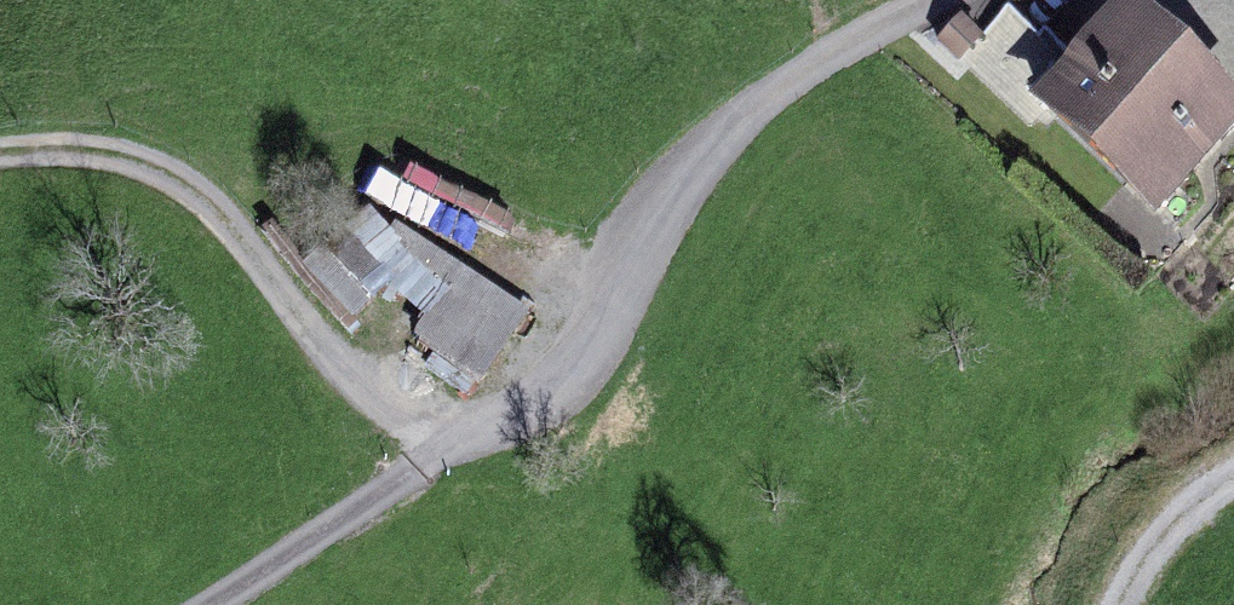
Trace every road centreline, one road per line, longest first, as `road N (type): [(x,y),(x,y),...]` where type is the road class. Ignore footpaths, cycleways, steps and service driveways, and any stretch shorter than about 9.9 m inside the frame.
road 1 (track): [(206,604),(437,454),(620,316),(781,48),(898,0)]
road 2 (track): [(0,152),(112,152),(201,192),(244,235),(305,329),(437,454)]
road 3 (track): [(1118,604),(1211,500),(1233,490)]

